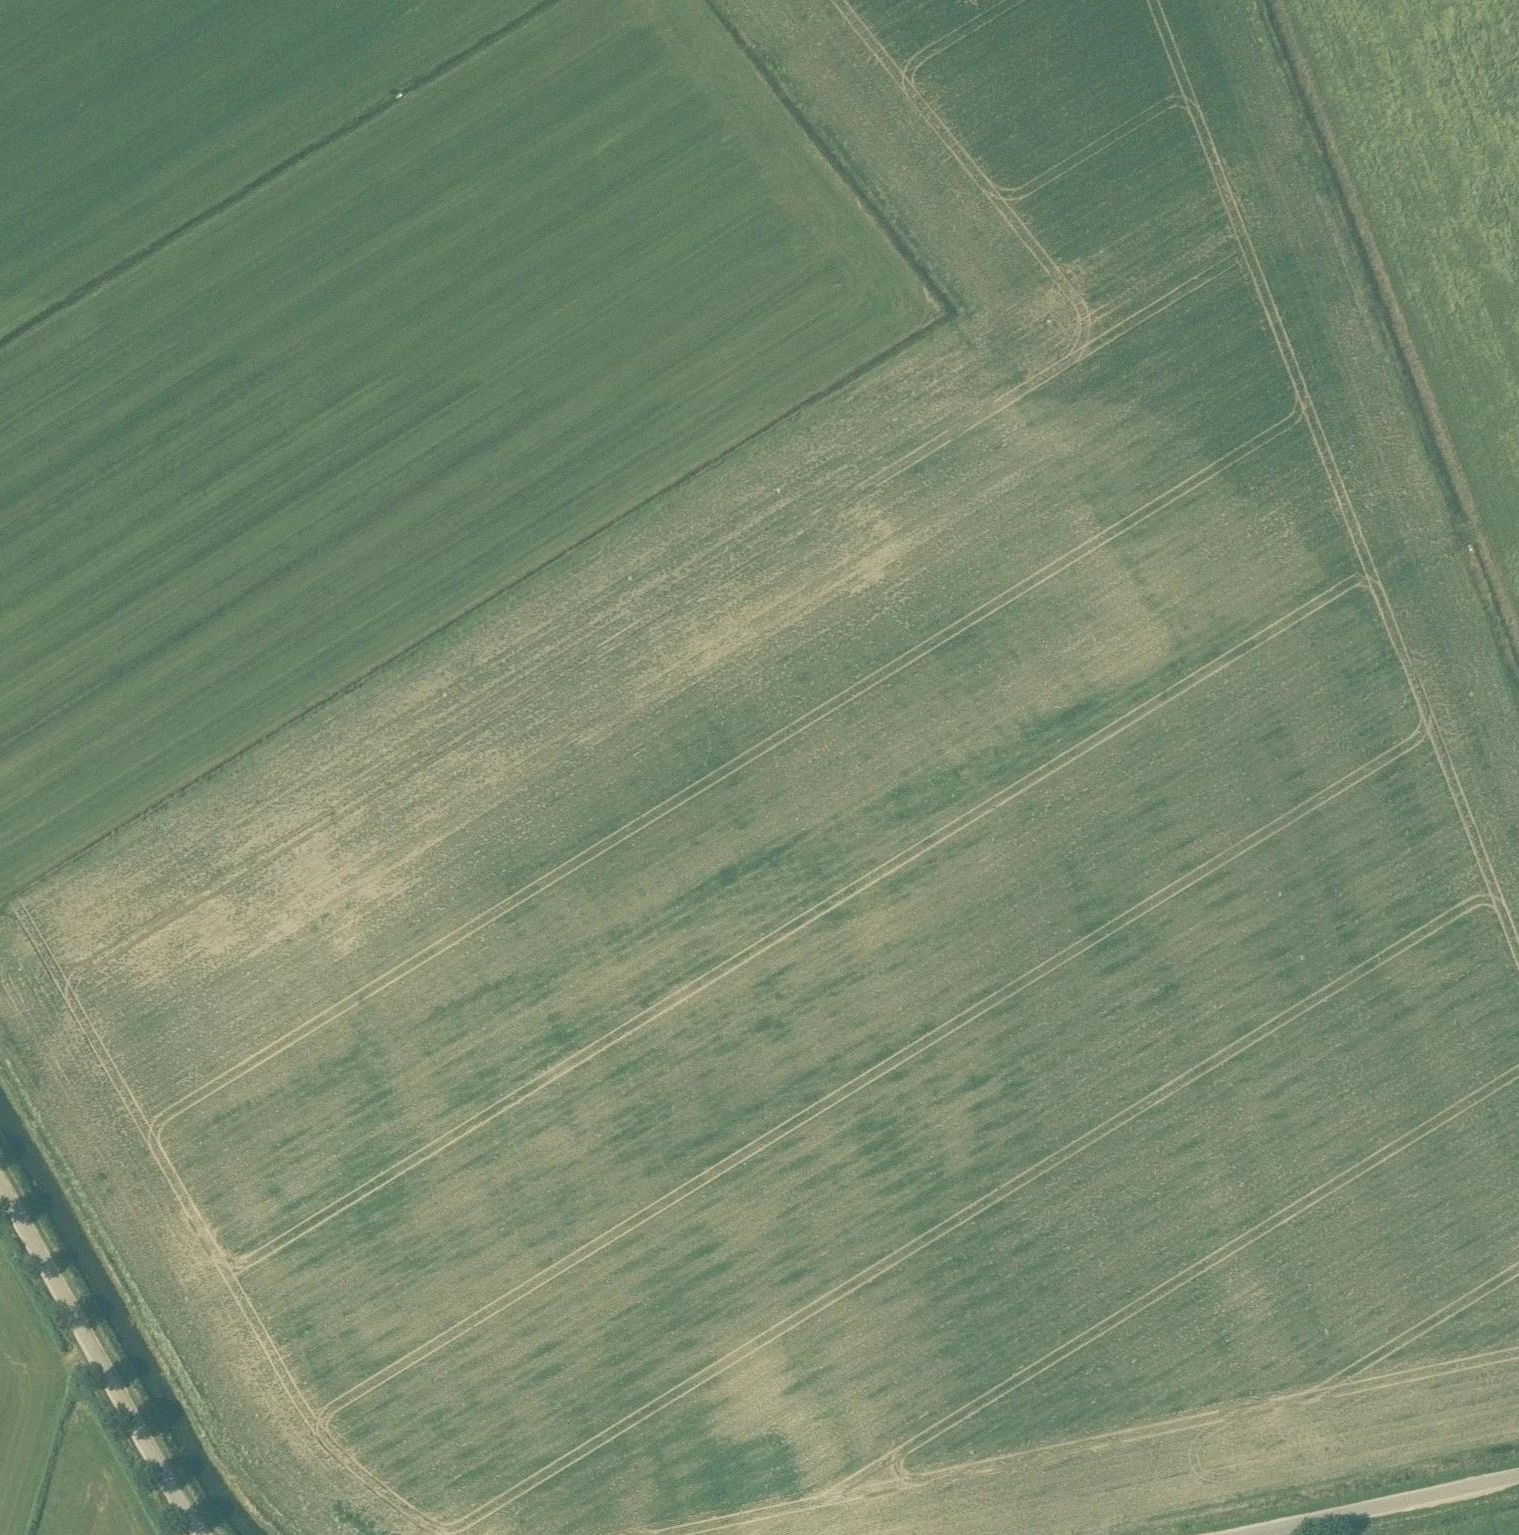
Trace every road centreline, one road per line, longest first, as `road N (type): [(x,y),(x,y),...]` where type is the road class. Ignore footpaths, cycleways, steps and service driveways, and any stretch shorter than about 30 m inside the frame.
road 1 (unclassified): [(200,1534),(0,1189)]
road 2 (unclassified): [(1518,1484),(1282,1534)]

